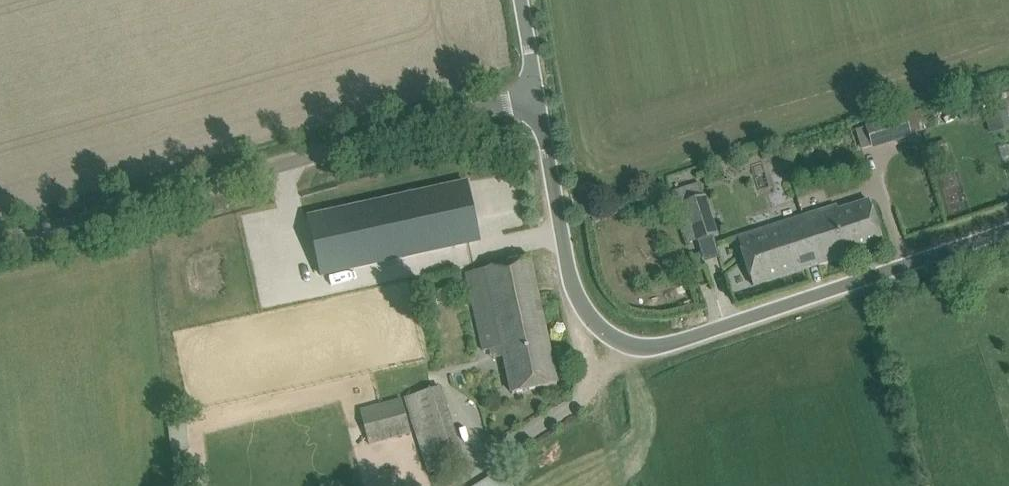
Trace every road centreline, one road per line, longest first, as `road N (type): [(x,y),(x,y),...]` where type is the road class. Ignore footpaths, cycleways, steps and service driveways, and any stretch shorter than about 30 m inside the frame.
road 1 (unclassified): [(1008,233),(638,348),(590,323),(563,266),(534,97)]
road 2 (unclassified): [(534,97),(0,244)]

